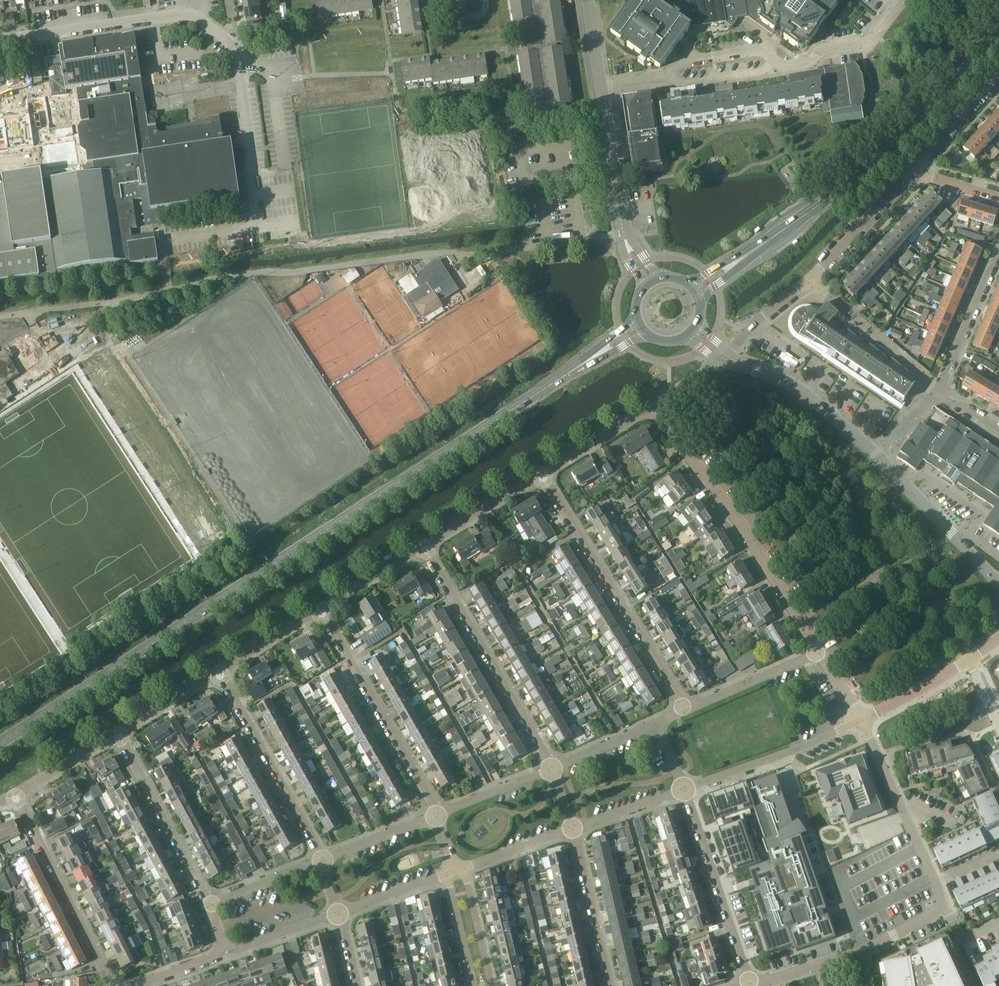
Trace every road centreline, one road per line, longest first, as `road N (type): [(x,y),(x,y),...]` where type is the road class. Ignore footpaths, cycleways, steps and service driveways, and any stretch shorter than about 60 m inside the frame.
road 1 (secondary): [(0,749),(640,326)]
road 2 (residential): [(260,228),(239,59),(197,16),(0,40)]
road 3 (secondary): [(696,290),(838,192),(998,25)]
road 4 (residential): [(600,88),(661,79),(679,63),(761,51),(788,65),(813,61),(870,41),(896,0)]
road 5 (residential): [(816,653),(729,506),(650,405)]
road 6 (residential): [(684,709),(540,472)]
road 7 (residential): [(550,769),(423,544)]
road 8 (residential): [(436,815),(319,607)]
road 9 (residential): [(323,860),(217,670)]
road 10 (residential): [(114,985),(14,795)]
road 11 (residential): [(752,985),(865,950),(946,907)]
road 12 (residential): [(752,985),(683,790)]
road 13 (residential): [(212,903),(117,732)]
road 14 (residential): [(683,790),(863,720)]
road 15 (tertiary): [(874,459),(780,379),(723,356)]
road 16 (residential): [(934,883),(863,720)]
road 17 (tertiary): [(998,583),(874,459)]
road 18 (residential): [(812,277),(940,391)]
road 19 (residential): [(610,985),(571,829)]
road 20 (residential): [(940,391),(998,246)]
road 21 (residential): [(812,277),(914,170)]
road 22 (tertiary): [(623,234),(600,88)]
road 23 (residential): [(816,653),(684,709)]
road 24 (residential): [(423,544),(540,472)]
road 25 (residential): [(540,472),(650,405)]
road 26 (residential): [(863,720),(972,659)]
road 27 (residential): [(914,170),(998,79)]
road 28 (residential): [(550,769),(436,815)]
road 29 (residential): [(223,945),(240,947),(339,912)]
road 30 (residential): [(436,815),(323,860)]
road 31 (residential): [(319,607),(423,544)]
road 32 (residential): [(492,985),(464,867)]
road 33 (residential): [(14,795),(117,732)]
road 34 (residential): [(217,670),(319,607)]

